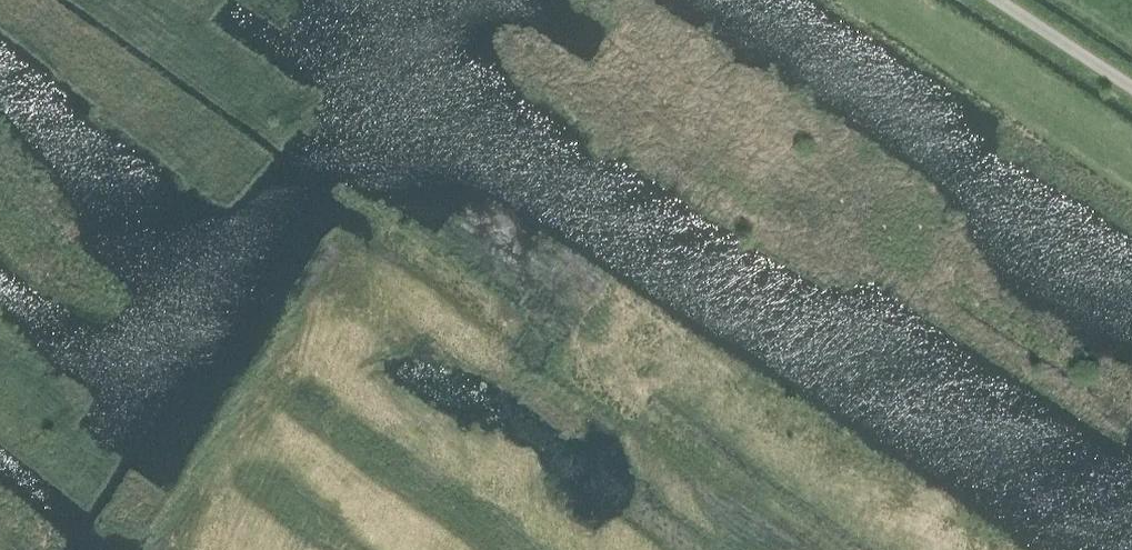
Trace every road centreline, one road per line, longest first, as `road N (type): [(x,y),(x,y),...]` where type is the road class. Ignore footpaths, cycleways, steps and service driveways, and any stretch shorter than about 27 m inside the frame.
road 1 (unclassified): [(1131,86),(999,0)]

